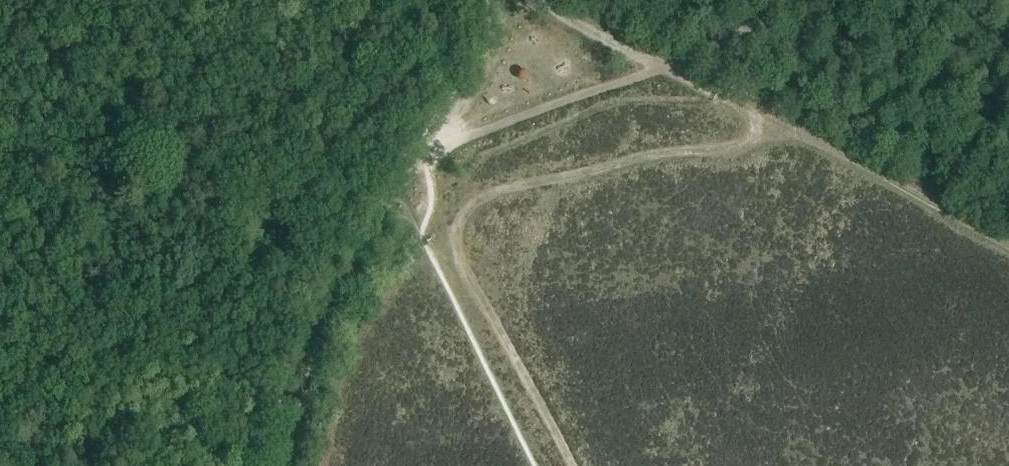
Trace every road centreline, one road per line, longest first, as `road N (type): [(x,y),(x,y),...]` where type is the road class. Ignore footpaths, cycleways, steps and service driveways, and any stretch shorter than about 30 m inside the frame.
road 1 (track): [(429,152),(692,55),(789,0)]
road 2 (track): [(764,113),(755,134),(736,147),(652,155),(501,188),(464,214),(454,242)]
road 3 (track): [(287,465),(325,320),(372,228),(423,160)]
road 4 (track): [(764,113),(1008,247)]
road 5 (track): [(537,0),(764,113)]
road 6 (track): [(454,242),(574,465)]
road 7 (track): [(429,152),(486,70),(499,0)]

